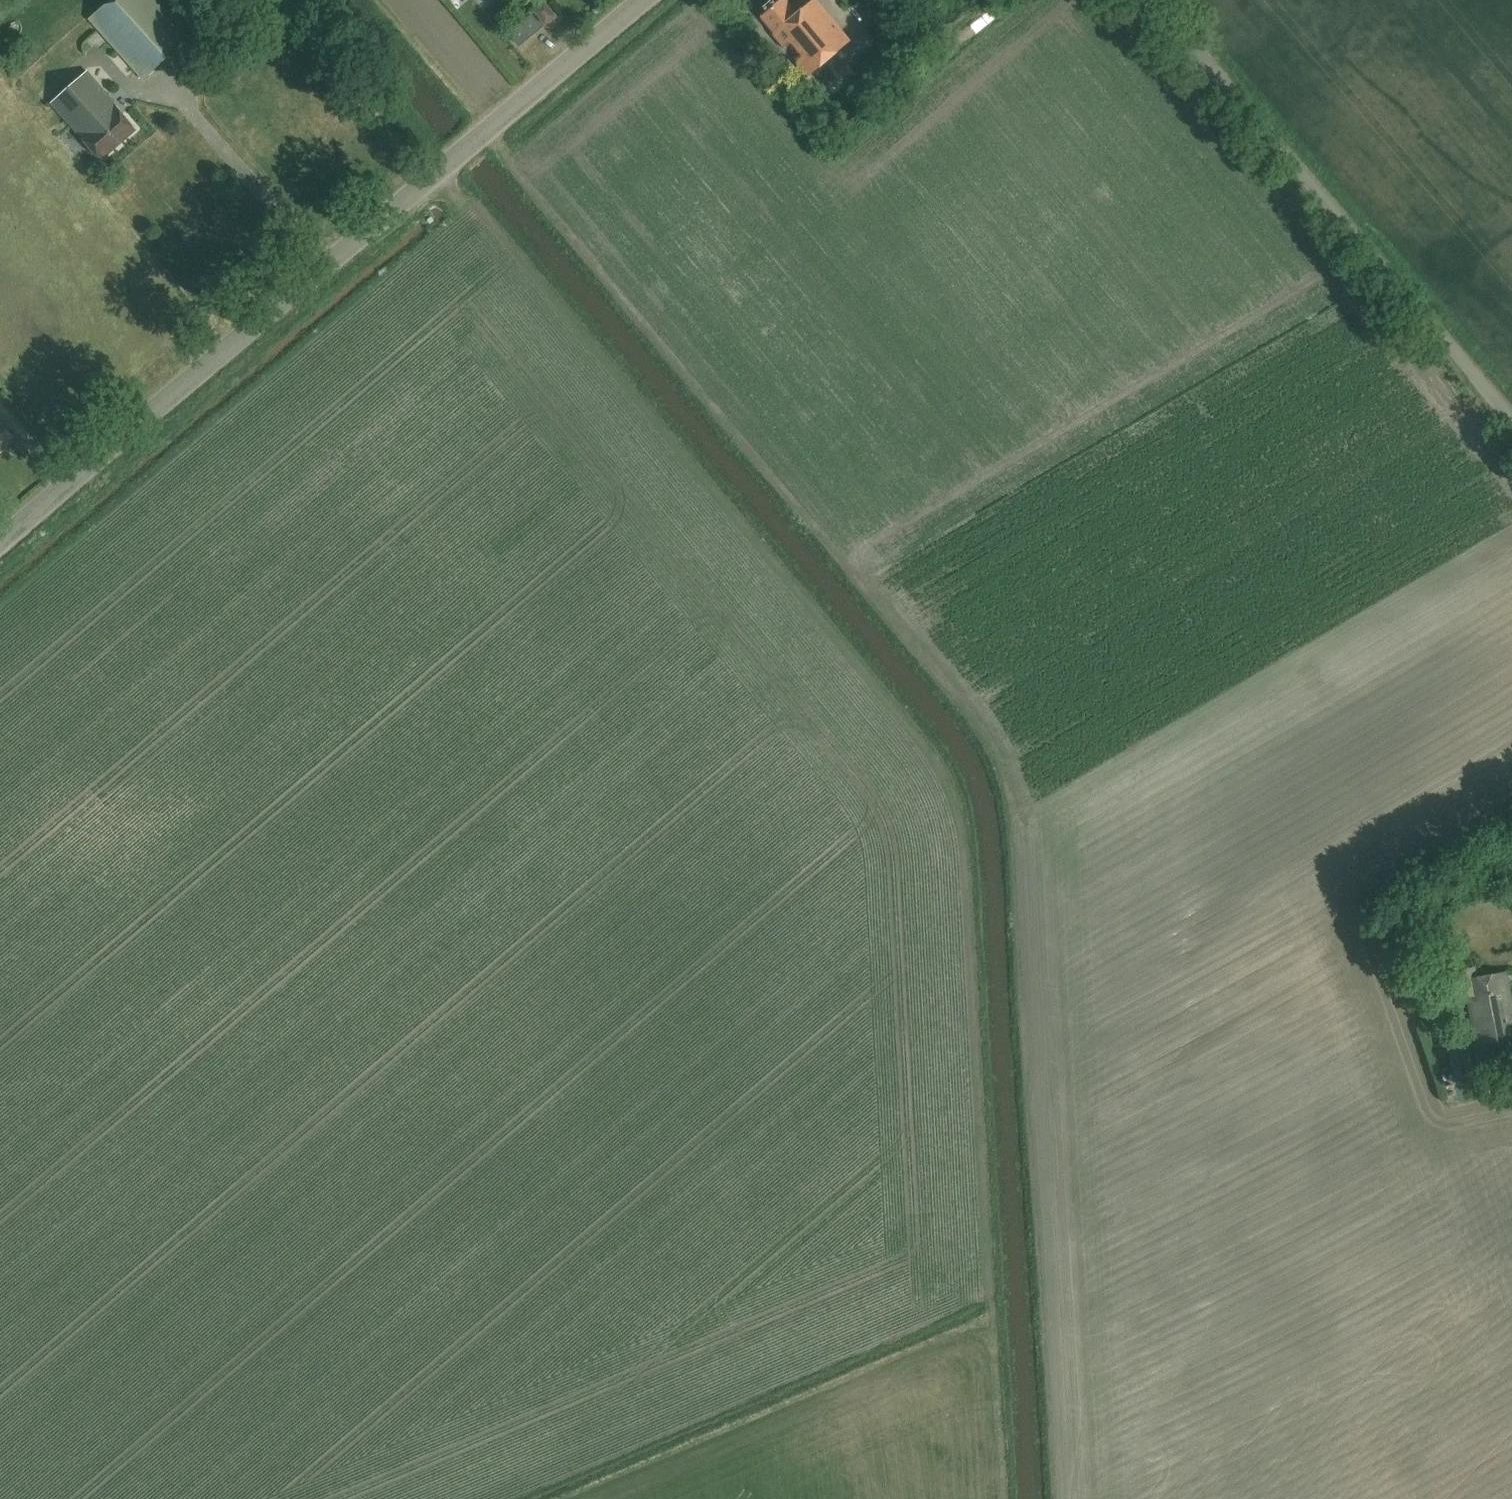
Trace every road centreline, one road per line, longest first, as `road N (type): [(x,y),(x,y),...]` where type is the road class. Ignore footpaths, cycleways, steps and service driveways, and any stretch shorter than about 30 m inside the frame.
road 1 (tertiary): [(0,545),(641,0)]
road 2 (unclassified): [(1511,419),(1154,0)]

